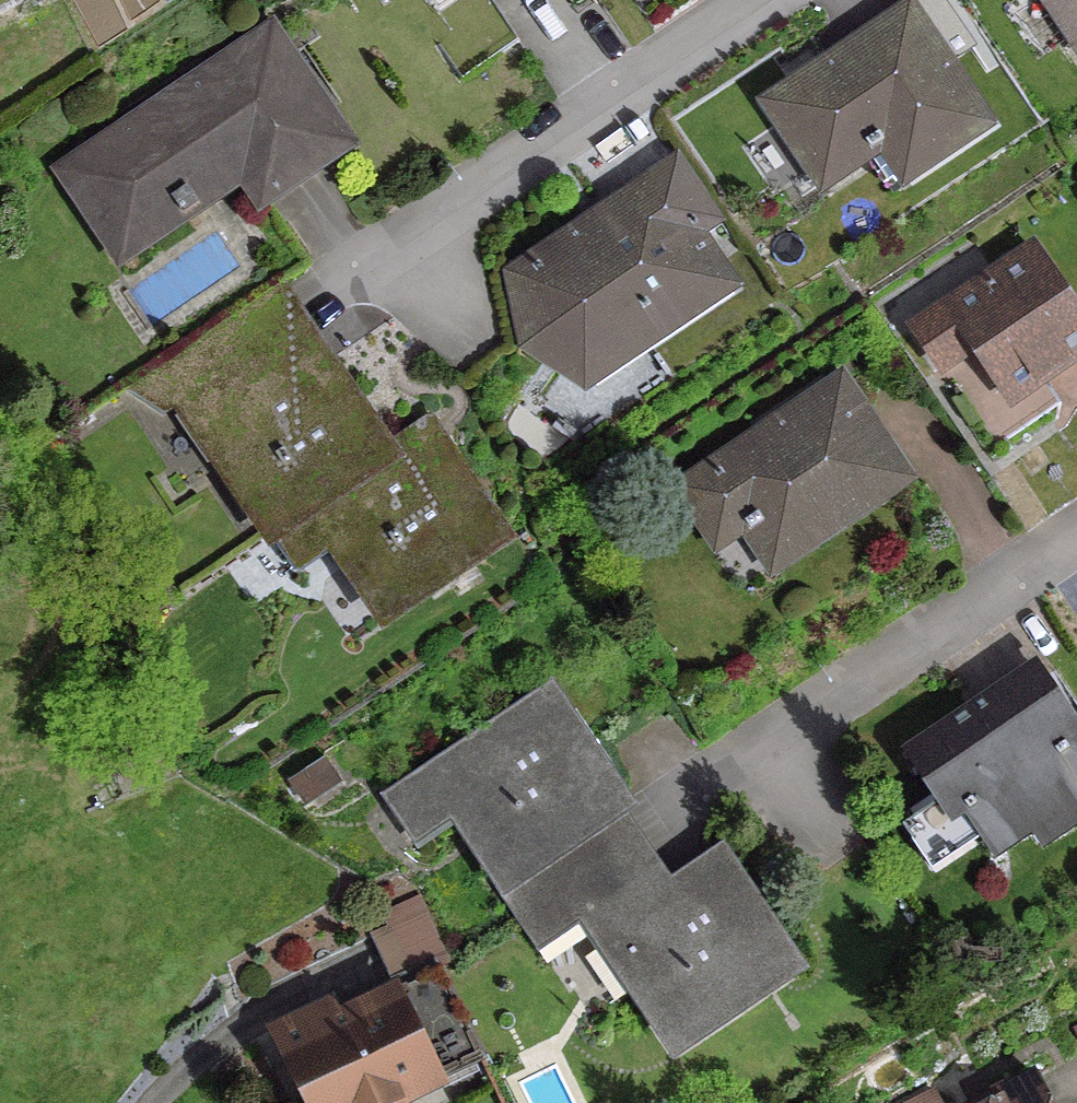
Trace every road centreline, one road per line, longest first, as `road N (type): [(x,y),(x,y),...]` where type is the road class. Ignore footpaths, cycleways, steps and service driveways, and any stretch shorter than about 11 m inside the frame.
road 1 (residential): [(326,295),(780,0)]
road 2 (residential): [(652,826),(1076,537)]

